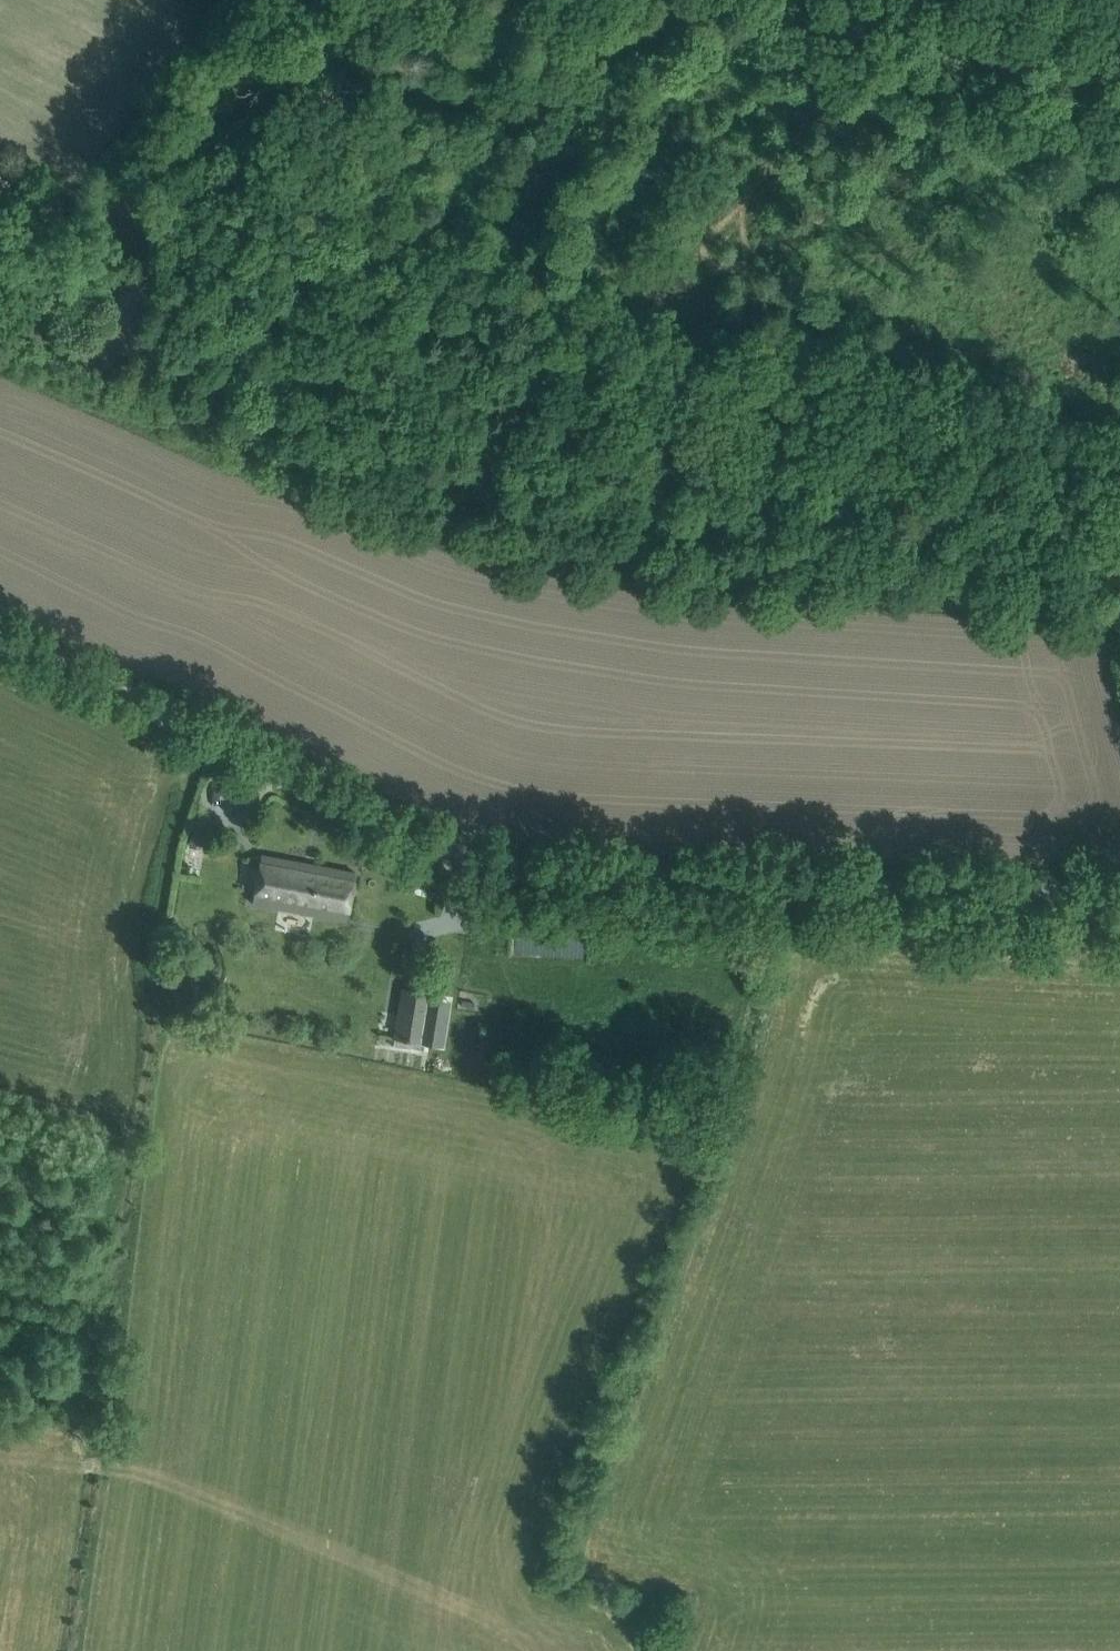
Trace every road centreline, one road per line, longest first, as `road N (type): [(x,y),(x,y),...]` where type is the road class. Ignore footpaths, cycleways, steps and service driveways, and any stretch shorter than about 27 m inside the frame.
road 1 (unclassified): [(1119,898),(537,872),(452,855),(0,635)]

